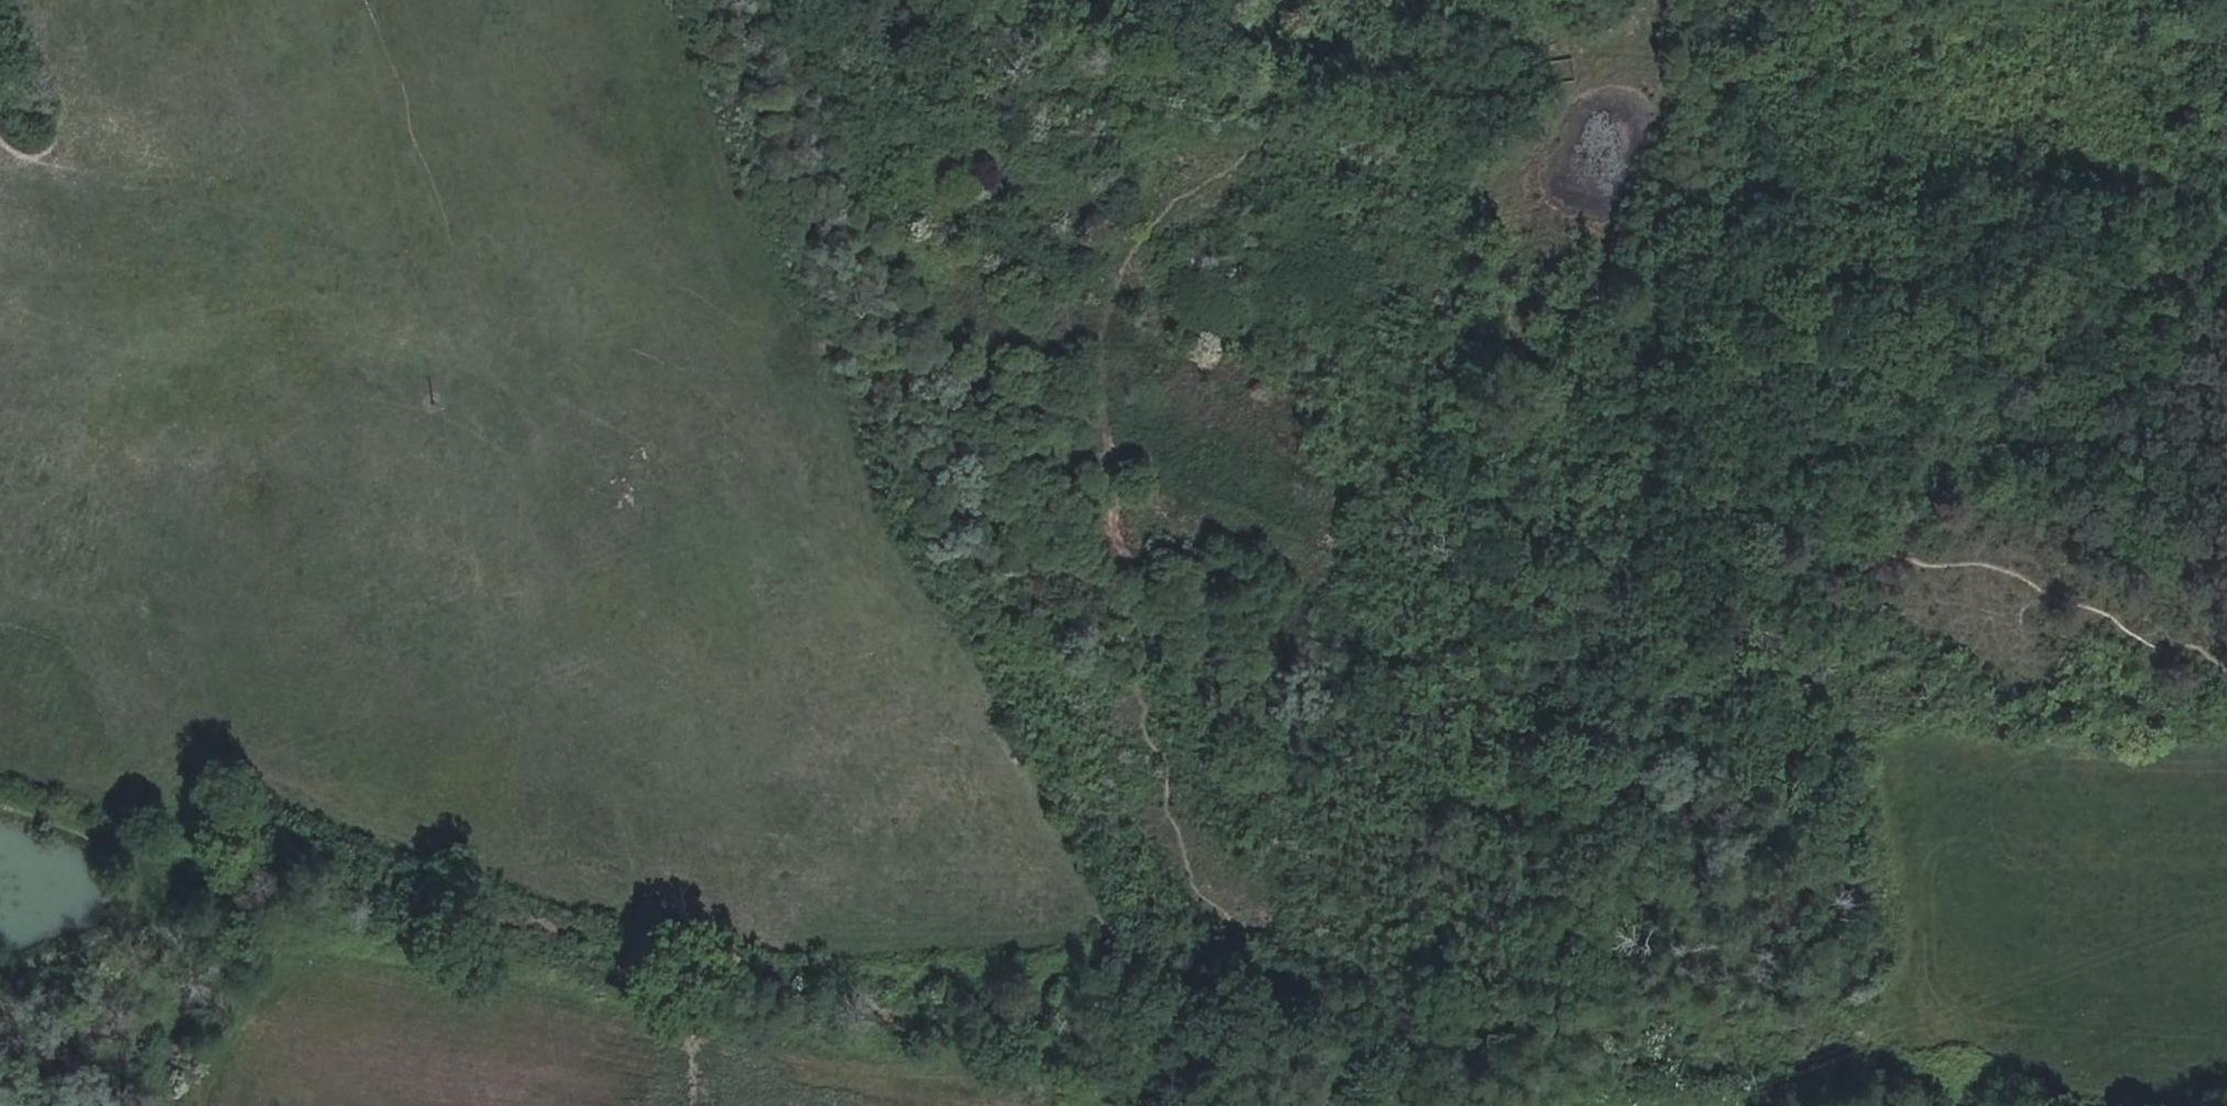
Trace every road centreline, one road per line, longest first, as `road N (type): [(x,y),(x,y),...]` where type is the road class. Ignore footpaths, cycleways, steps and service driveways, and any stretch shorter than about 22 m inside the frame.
road 1 (track): [(0,980),(126,947),(154,921),(160,869),(128,836),(0,799)]

